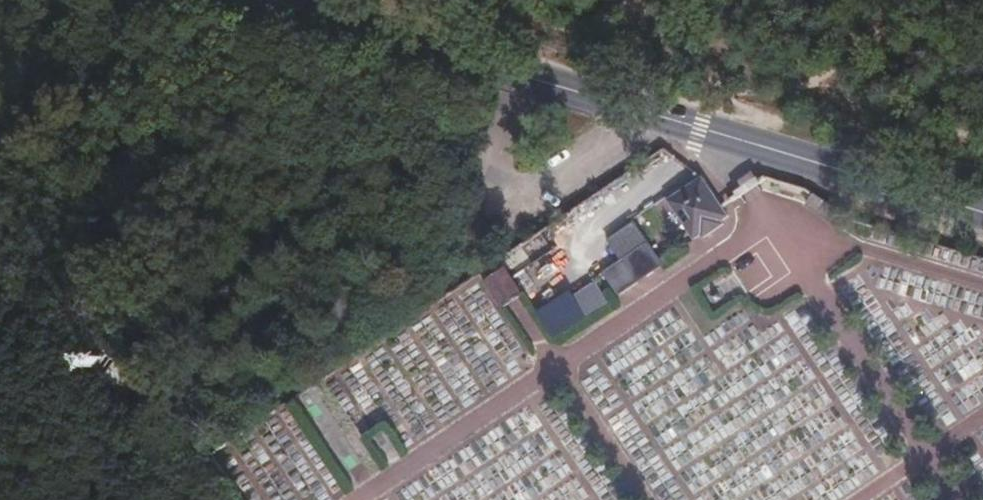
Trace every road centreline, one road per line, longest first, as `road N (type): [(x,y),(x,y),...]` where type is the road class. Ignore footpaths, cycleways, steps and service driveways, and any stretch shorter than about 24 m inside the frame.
road 1 (tertiary): [(982,215),(248,0)]
road 2 (track): [(20,125),(103,211),(148,275),(182,349),(185,449),(223,499)]
road 3 (track): [(182,349),(239,271),(360,168)]

